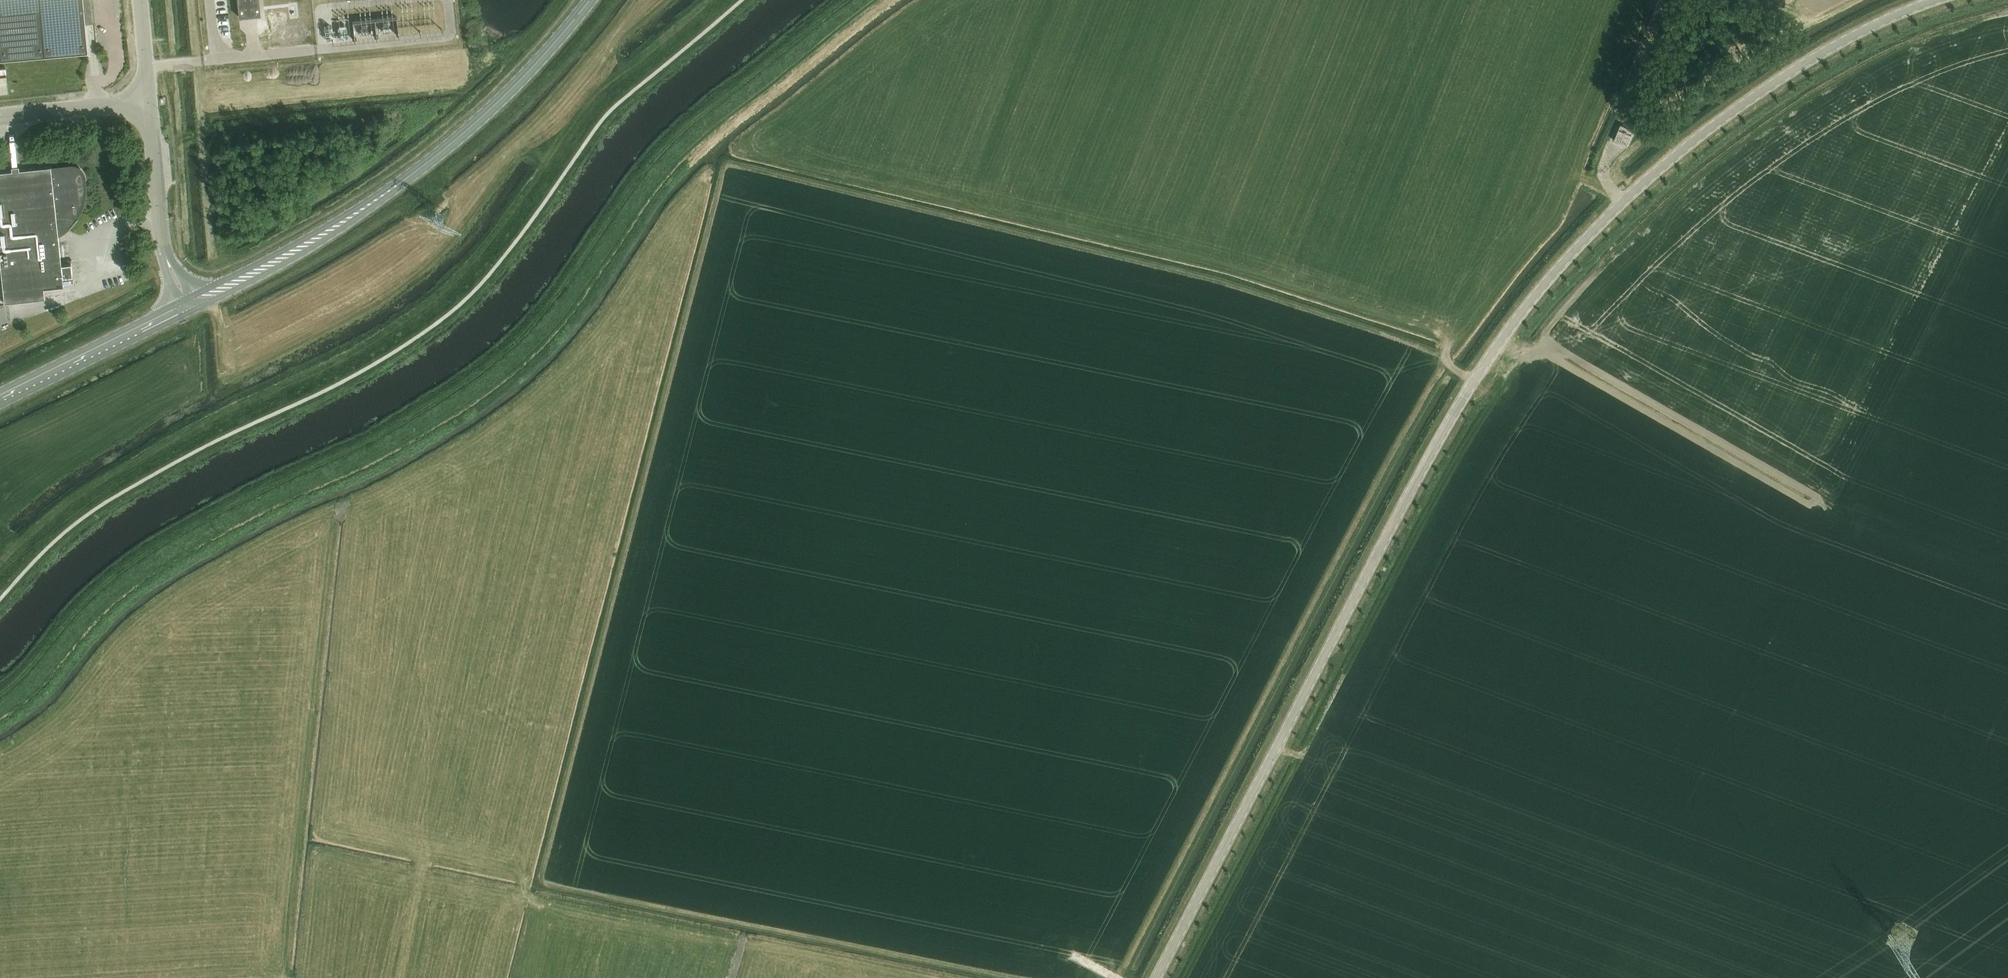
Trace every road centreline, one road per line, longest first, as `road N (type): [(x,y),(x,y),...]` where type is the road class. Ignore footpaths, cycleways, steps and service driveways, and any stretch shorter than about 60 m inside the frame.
road 1 (tertiary): [(1938,0),(1830,49),(1711,128),(1625,199),(1544,284),(1432,454),(1156,977)]
road 2 (primary): [(196,301),(320,236),(425,164),(507,93),(590,0)]
road 3 (primary): [(0,398),(180,309)]
road 4 (unclassified): [(166,257),(149,100)]
road 5 (unclassified): [(149,100),(0,117)]

